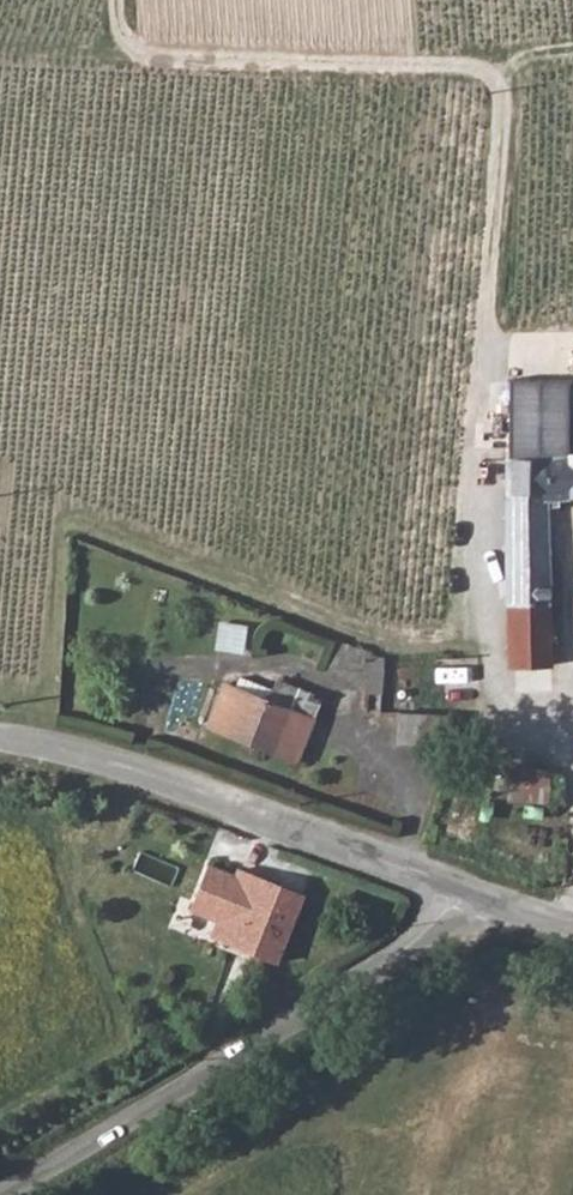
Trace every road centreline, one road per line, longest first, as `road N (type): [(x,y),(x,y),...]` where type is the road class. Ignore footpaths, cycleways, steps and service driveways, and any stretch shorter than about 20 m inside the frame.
road 1 (track): [(112,0),(116,37),(145,61),(487,78),(499,115),(477,435)]
road 2 (residential): [(480,893),(463,921),(147,1115),(0,1190)]
road 3 (unclassified): [(480,893),(110,761),(0,741)]
road 4 (residential): [(572,792),(554,733),(488,687),(471,540),(477,435)]

